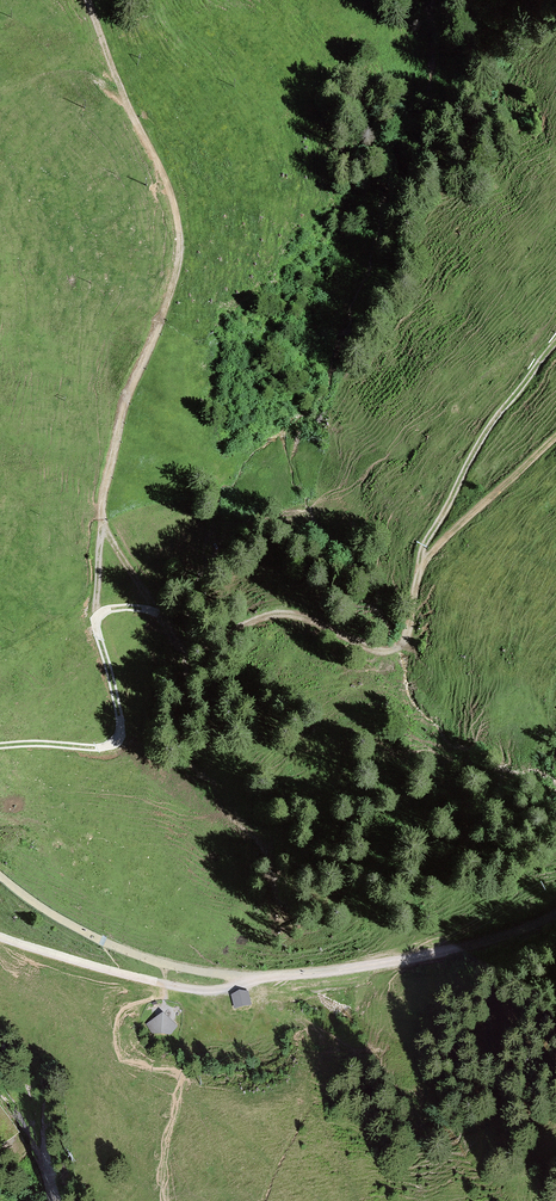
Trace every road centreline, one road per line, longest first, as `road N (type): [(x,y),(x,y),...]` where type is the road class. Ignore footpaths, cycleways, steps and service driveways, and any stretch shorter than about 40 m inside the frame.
road 1 (track): [(85,0),(122,93),(174,184),(185,260),(126,404),(102,525)]
road 2 (track): [(149,607),(181,641),(204,644),(270,614),(304,613),(383,656),(395,652),(421,567),(555,438)]
road 3 (track): [(267,978),(491,938),(555,910)]
road 4 (track): [(0,876),(62,921),(139,955),(267,978)]
road 5 (track): [(421,567),(421,548),(484,437),(555,336)]
road 6 (track): [(96,616),(118,740),(103,748),(0,746)]
road 7 (track): [(165,984),(0,936)]

